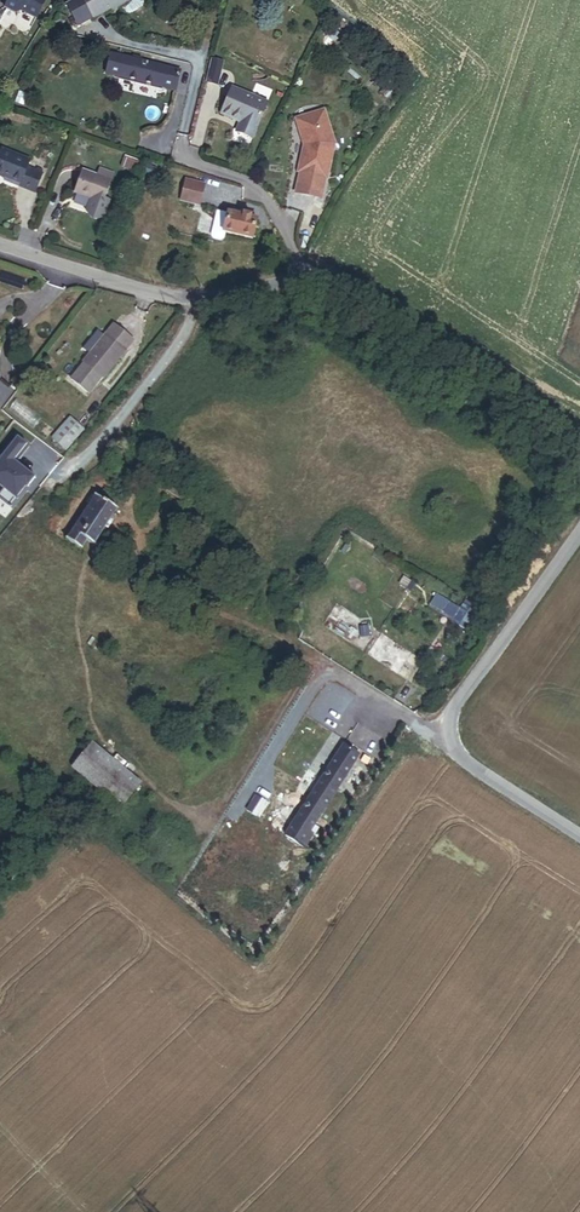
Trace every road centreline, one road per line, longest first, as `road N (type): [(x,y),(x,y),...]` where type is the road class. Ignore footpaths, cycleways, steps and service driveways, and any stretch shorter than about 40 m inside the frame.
road 1 (unclassified): [(298,284),(333,288),(579,448)]
road 2 (residential): [(0,245),(193,301),(298,284)]
road 3 (unclassified): [(579,535),(449,724),(449,752)]
road 4 (track): [(126,500),(107,469),(133,392),(175,344),(193,301)]
road 5 (unclassified): [(579,839),(449,752)]

